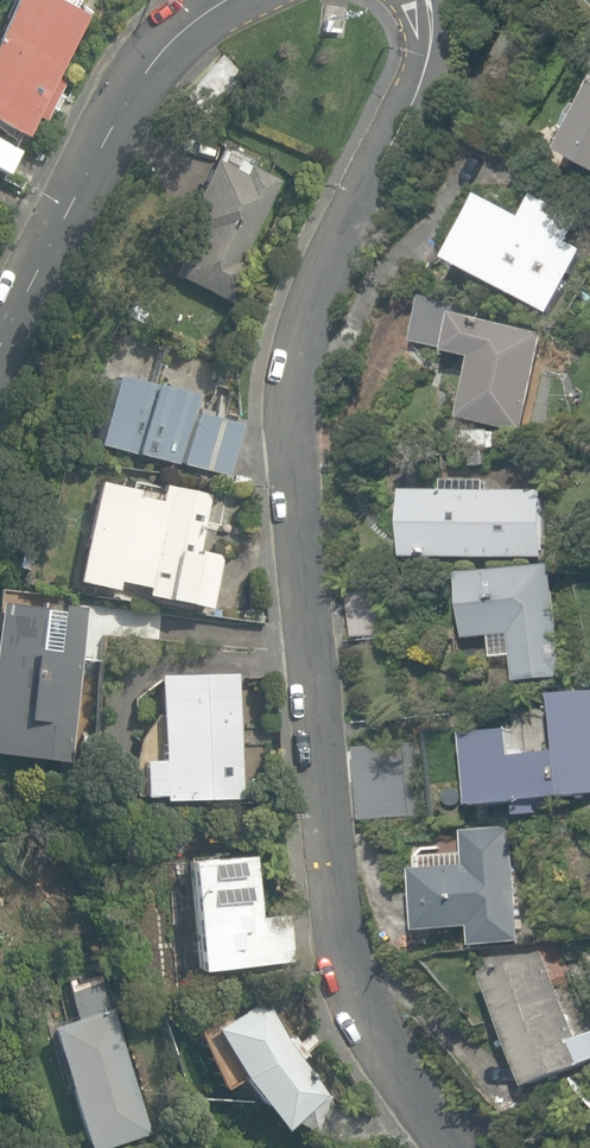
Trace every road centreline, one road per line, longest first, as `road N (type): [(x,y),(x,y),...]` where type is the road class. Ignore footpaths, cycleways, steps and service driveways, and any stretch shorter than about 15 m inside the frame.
road 1 (residential): [(453,1147),(384,1050),(352,983),(332,869),(295,477),(303,335),(416,90),(433,40),(429,0)]
road 2 (tertiary): [(227,0),(169,44),(147,72),(0,340)]

